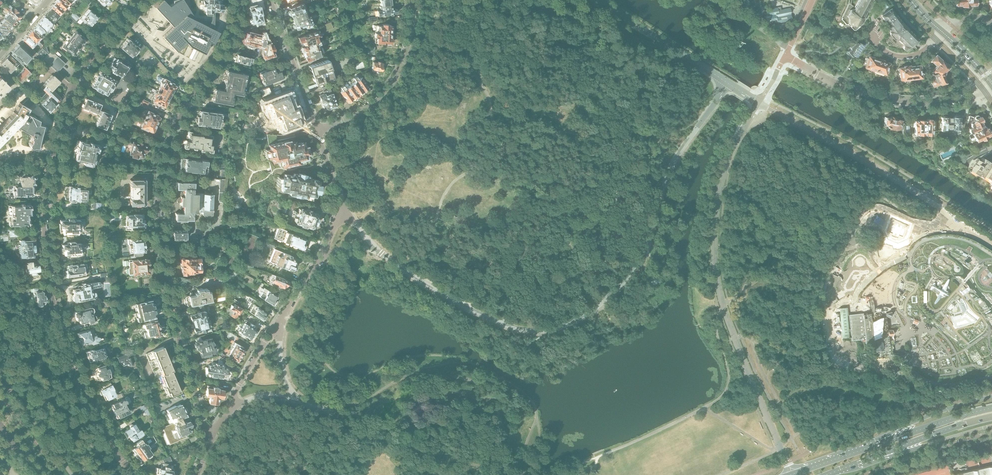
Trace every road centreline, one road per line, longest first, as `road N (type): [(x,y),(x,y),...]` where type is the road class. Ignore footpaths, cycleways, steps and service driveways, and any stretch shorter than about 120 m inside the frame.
road 1 (residential): [(373,248),(502,323),(530,330),(571,323),(637,264),(672,165),(729,83)]
road 2 (residential): [(210,441),(165,284),(158,207),(171,136),(234,29),(237,0)]
road 3 (residential): [(72,89),(47,189),(52,294),(79,380),(135,474)]
road 4 (residential): [(793,474),(716,271),(724,169),(760,103)]
road 5 (residential): [(210,441),(324,254)]
road 6 (residential): [(786,55),(846,88),(890,100),(948,101),(991,89)]
road 7 (unclassified): [(928,200),(760,103)]
road 8 (residential): [(517,0),(690,57)]
road 9 (residential): [(318,132),(358,112),(392,81),(410,35),(409,0)]
road 10 (residential): [(318,132),(269,0)]
road 11 (primary): [(991,397),(925,417),(877,444)]
road 12 (primary): [(991,408),(877,444)]

